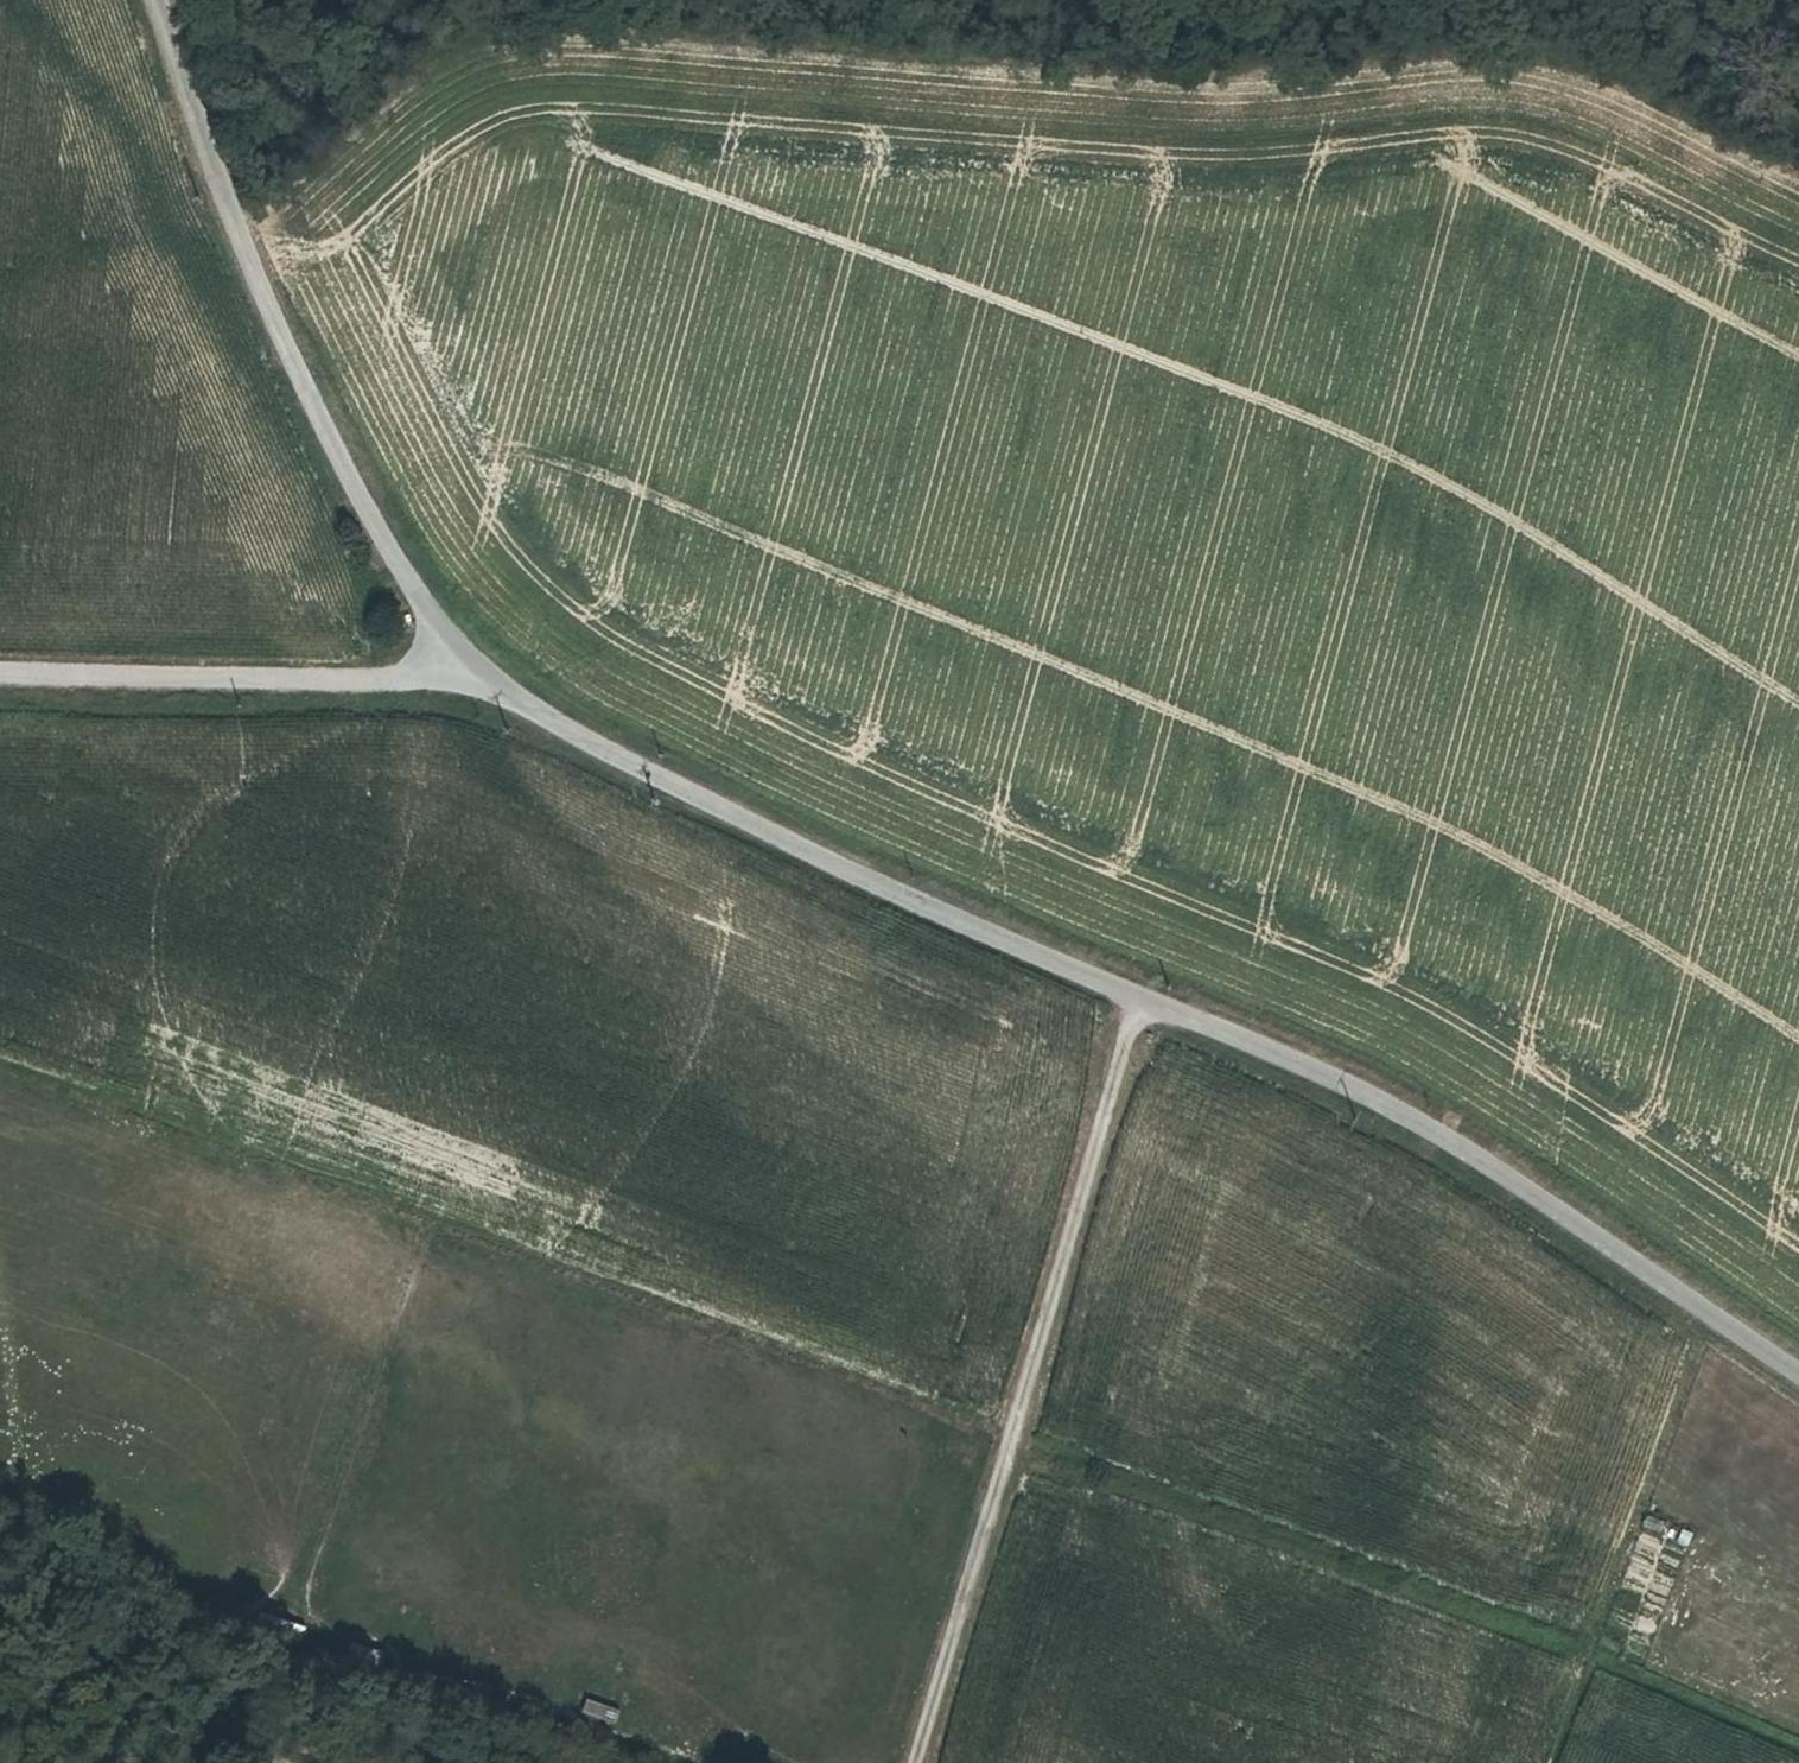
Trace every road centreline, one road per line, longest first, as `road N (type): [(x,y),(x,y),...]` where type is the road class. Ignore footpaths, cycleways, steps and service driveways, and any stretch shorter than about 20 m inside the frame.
road 1 (unclassified): [(477,682),(620,766),(1143,1010),(1373,1102),(1798,1382)]
road 2 (track): [(1143,1010),(908,1762)]
road 3 (unclassified): [(150,0),(284,328),(321,444),(406,604),(477,682)]
road 4 (unclassified): [(0,674),(477,682)]

